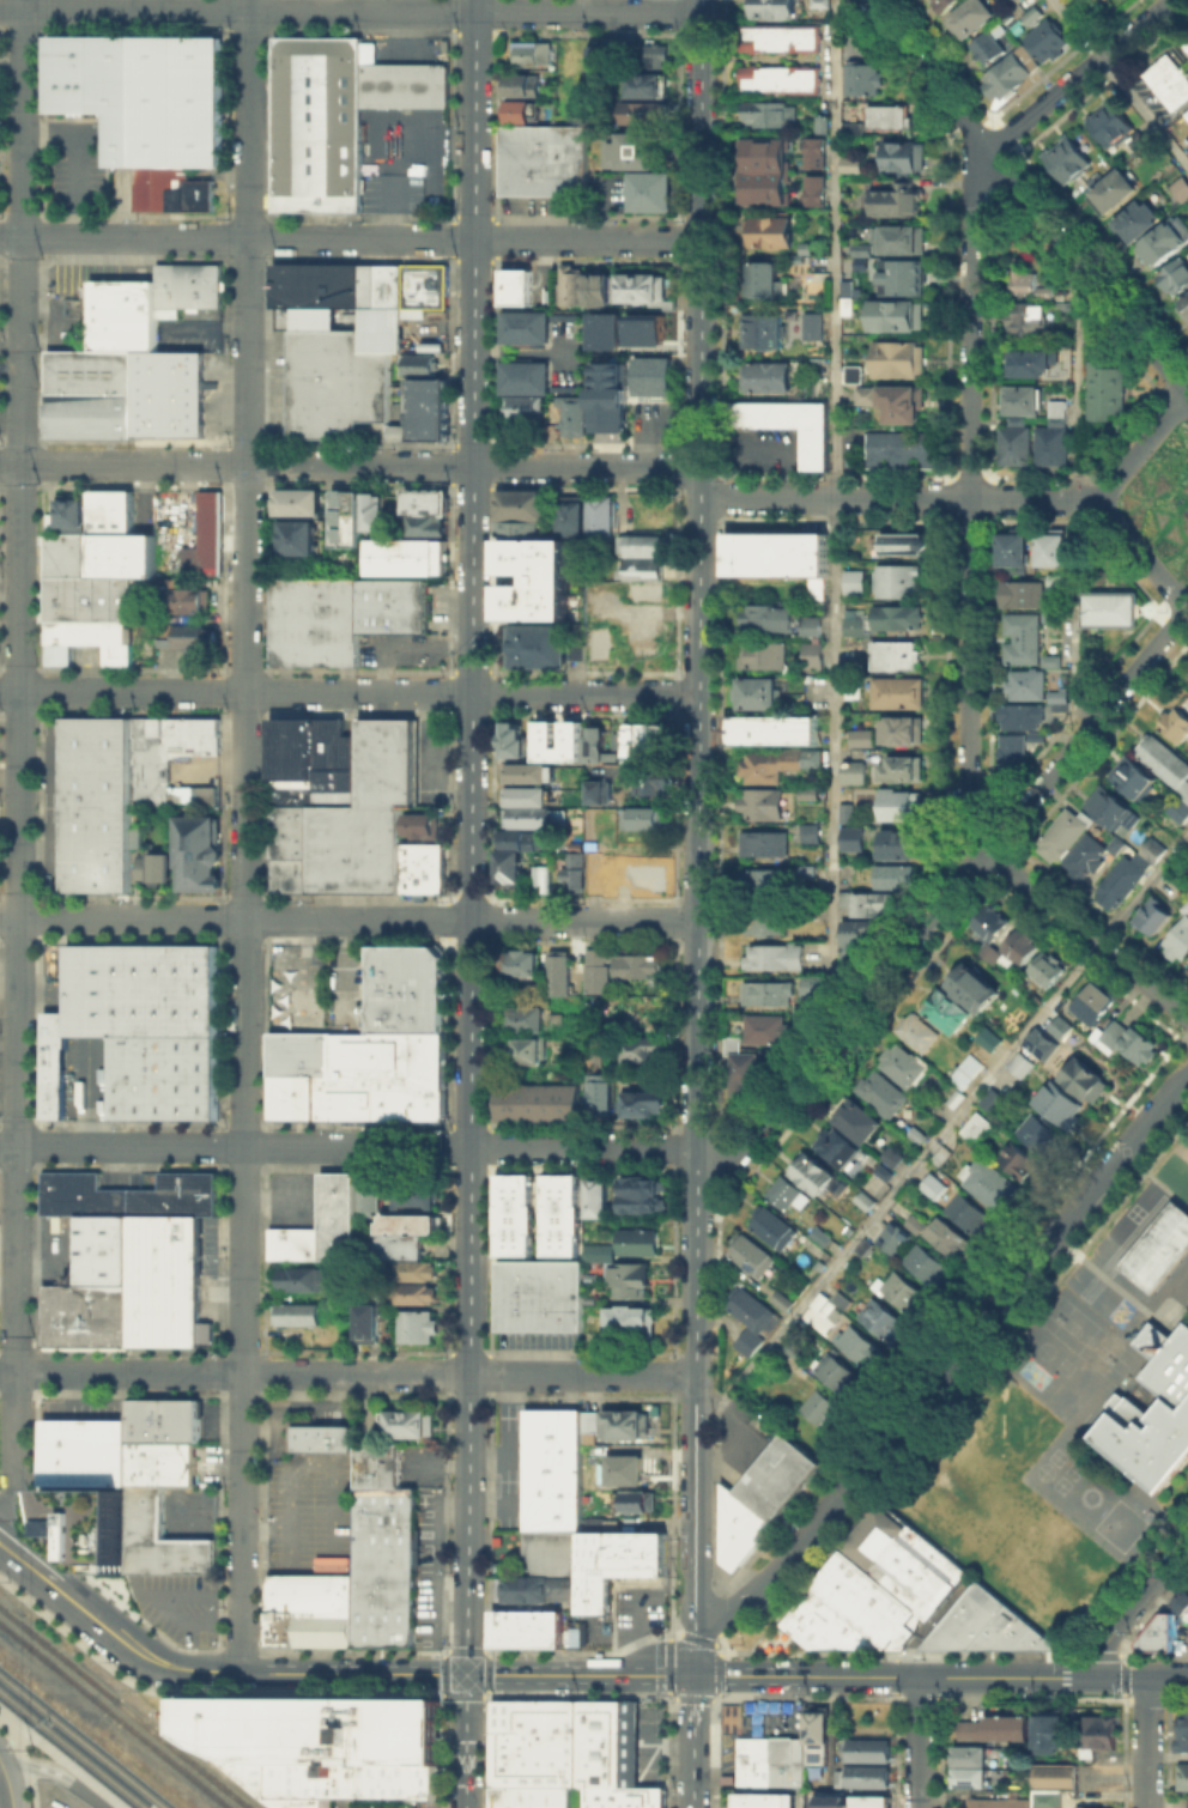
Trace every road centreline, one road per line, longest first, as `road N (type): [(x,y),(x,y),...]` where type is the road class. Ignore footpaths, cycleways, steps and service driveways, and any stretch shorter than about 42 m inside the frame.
road 1 (secondary): [(475,0),(465,1807)]
road 2 (residential): [(248,0),(240,1670)]
road 3 (residential): [(19,0),(16,1492),(0,1528)]
road 4 (secondary): [(697,1375),(701,0)]
road 5 (residential): [(1187,1074),(752,1595),(716,1613),(693,1613)]
road 6 (residential): [(987,148),(969,189),(965,497),(968,815),(984,849)]
road 7 (residential): [(0,9),(701,13)]
road 8 (residential): [(0,237),(701,241)]
road 9 (residential): [(0,691),(699,693)]
road 10 (residential): [(0,465),(699,466)]
road 11 (residential): [(0,918),(698,922)]
road 12 (residential): [(0,1146),(698,1149)]
road 13 (residential): [(0,1372),(697,1375)]
road 14 (residential): [(866,0),(1186,394)]
road 15 (residential): [(984,849),(737,1151),(726,1160),(698,1161)]
road 16 (residential): [(699,496),(1095,499)]
road 17 (secondary): [(800,1676),(1147,1679)]
road 18 (residential): [(1187,606),(984,849)]
road 19 (secondary): [(695,1676),(697,1375)]
road 20 (residential): [(984,849),(1187,1019)]
road 21 (residential): [(987,148),(1165,0)]
road 22 (secondary): [(467,1674),(695,1676)]
road 23 (tertiary): [(240,1670),(467,1674)]
road 24 (tertiary): [(57,1588),(154,1660),(240,1670)]
road 25 (residential): [(1187,1536),(1099,1649),(1098,1677)]
road 26 (residential): [(1095,499),(1187,606)]
road 27 (residential): [(1186,394),(1095,499)]
road 28 (residential): [(921,1676),(920,1807)]
road 29 (residential): [(1147,1679),(1147,1807)]

